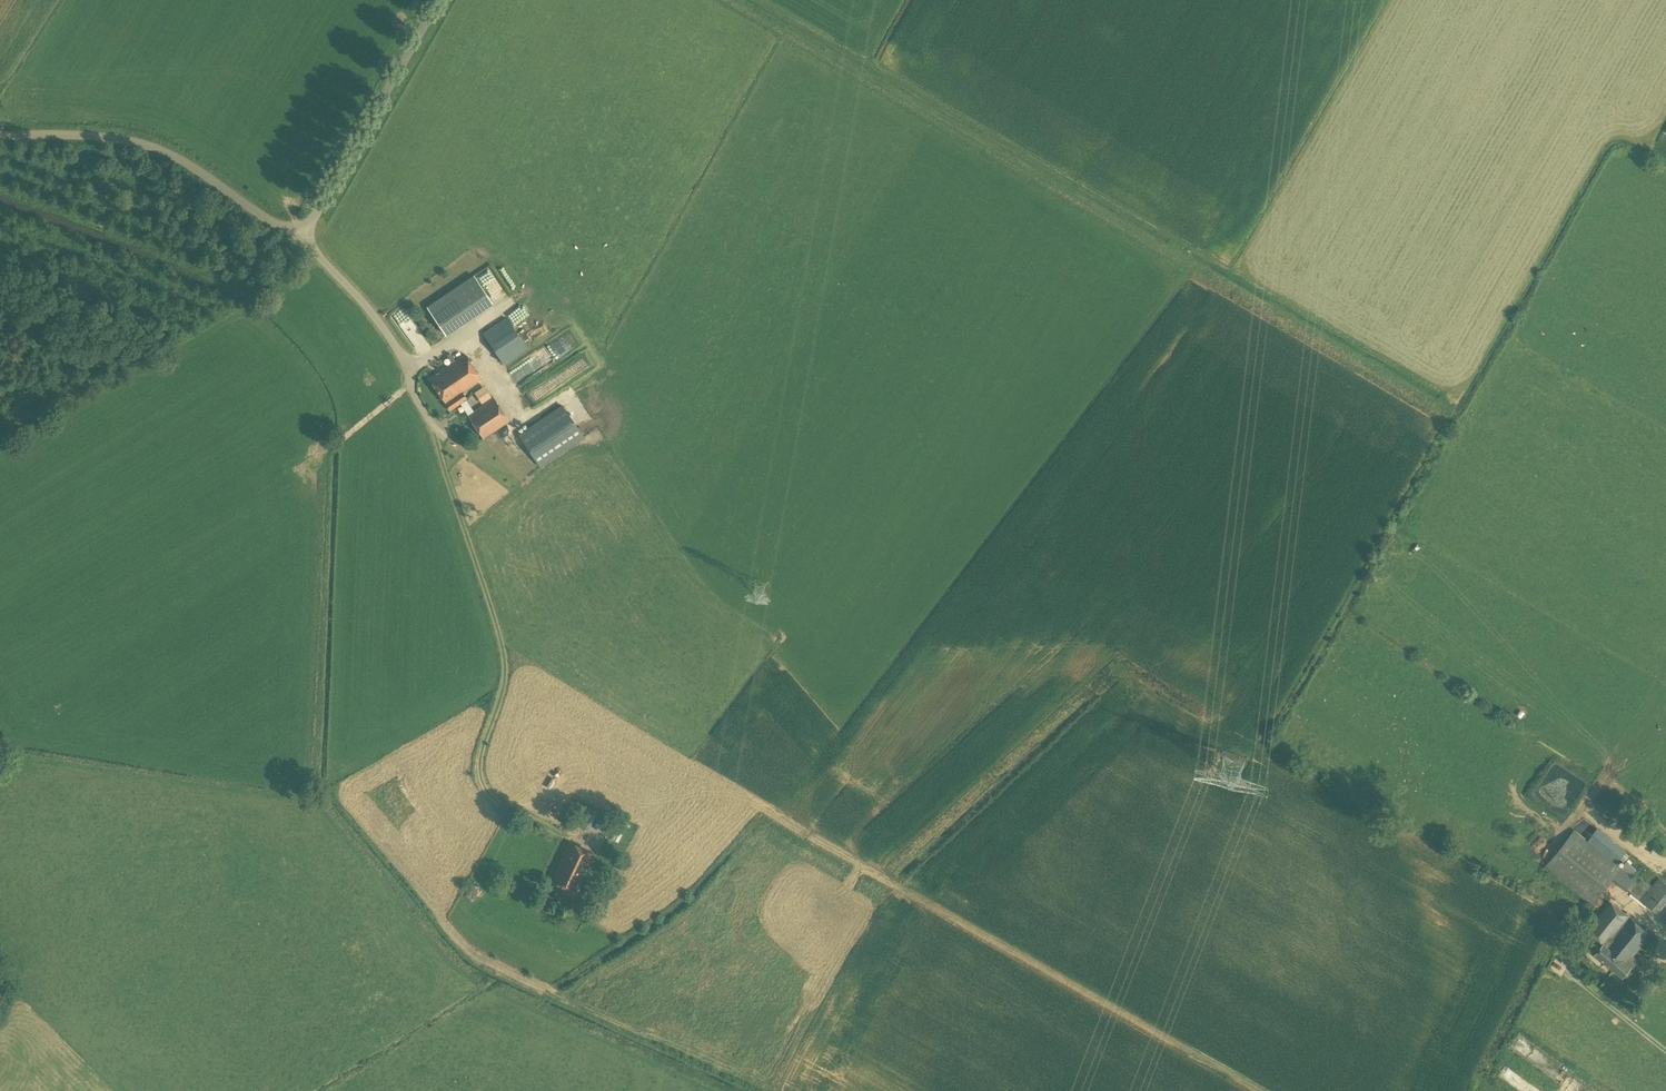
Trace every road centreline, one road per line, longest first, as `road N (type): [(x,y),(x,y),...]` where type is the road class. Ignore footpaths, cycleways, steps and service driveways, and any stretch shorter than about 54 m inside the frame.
road 1 (unclassified): [(0,139),(145,146),(304,240)]
road 2 (unclassified): [(304,240),(441,0)]
road 3 (unclassified): [(438,433),(395,346),(304,240)]

